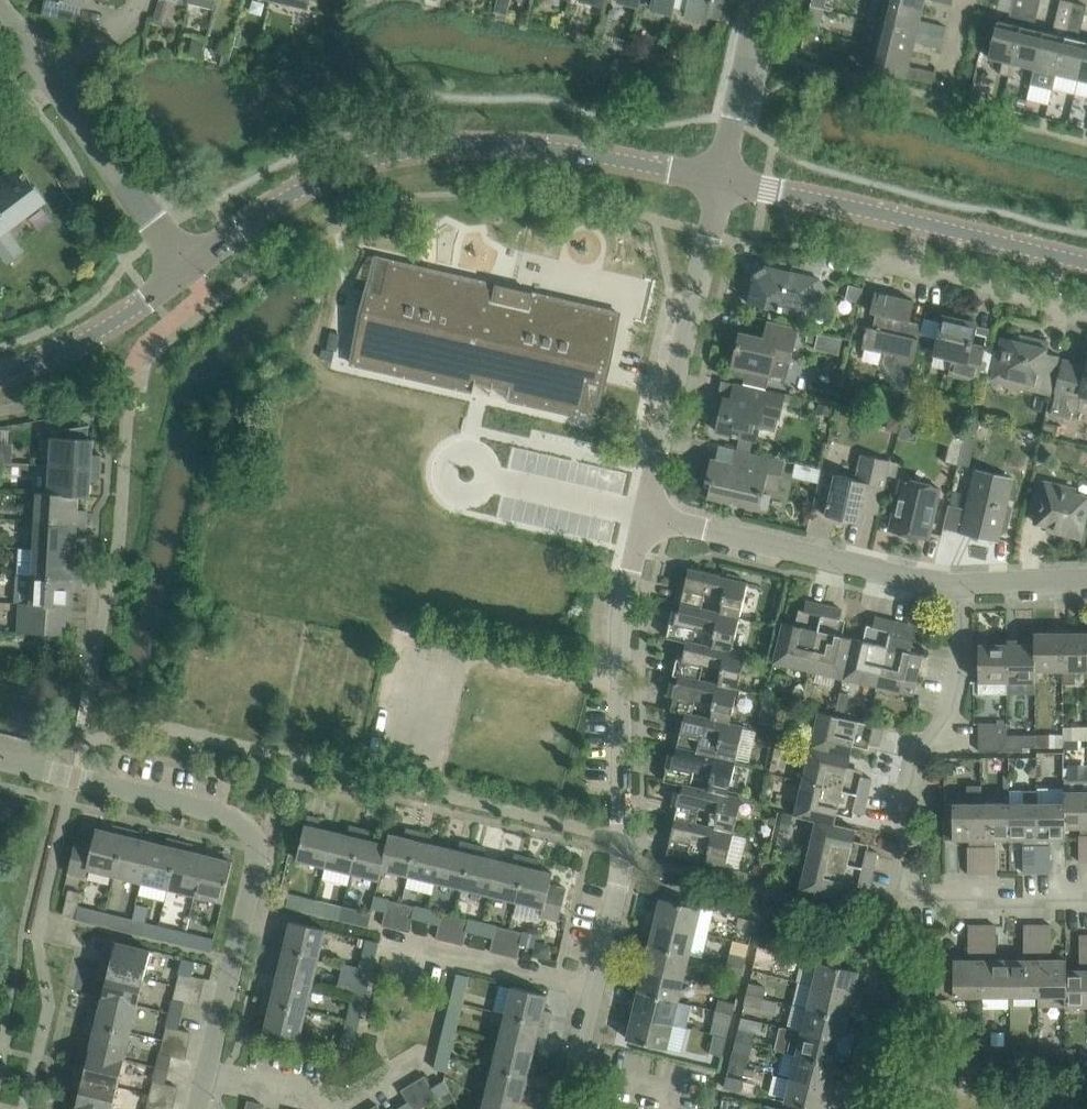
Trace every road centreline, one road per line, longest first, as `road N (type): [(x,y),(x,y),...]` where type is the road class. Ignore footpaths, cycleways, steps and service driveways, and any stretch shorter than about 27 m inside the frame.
road 1 (residential): [(644,511),(617,680),(624,852),(558,1108)]
road 2 (tertiary): [(723,175),(569,150),(490,143),(411,149),(284,198),(190,266)]
road 3 (residential): [(194,1108),(257,862),(237,821),(0,759)]
road 4 (residential): [(723,175),(644,511)]
road 5 (residential): [(945,901),(911,868),(905,803),(951,657),(951,583)]
road 6 (residential): [(951,583),(858,571),(644,511)]
road 7 (residential): [(190,266),(48,76)]
road 8 (unclassified): [(923,223),(913,272),(1086,316)]
road 9 (tertiary): [(190,266),(57,354),(0,375)]
road 10 (tertiary): [(923,223),(723,175)]
road 11 (residential): [(723,175),(760,0)]
road 12 (tertiary): [(1086,263),(923,223)]
road 13 (residential): [(945,901),(1086,898)]
road 14 (residential): [(1086,579),(951,583)]

